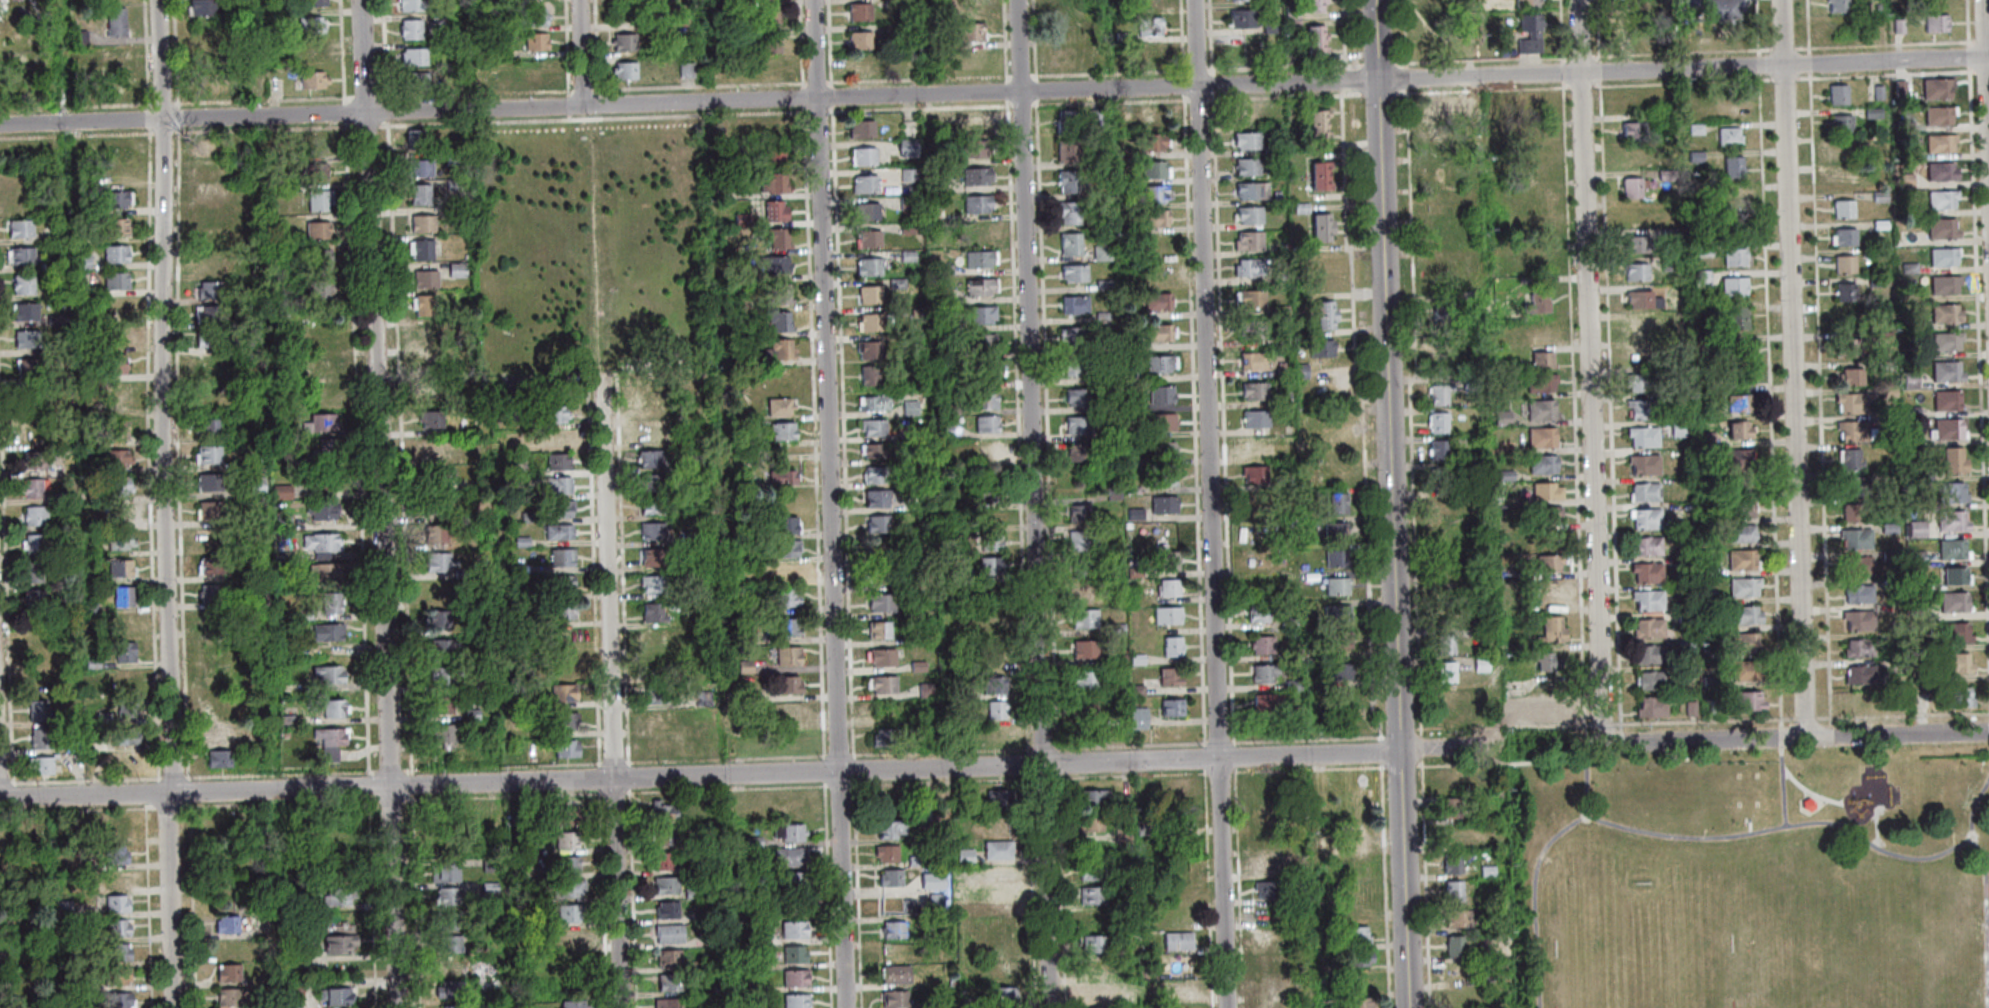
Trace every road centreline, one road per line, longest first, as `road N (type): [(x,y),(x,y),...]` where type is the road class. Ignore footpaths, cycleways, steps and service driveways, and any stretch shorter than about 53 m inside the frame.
road 1 (residential): [(1988,58),(0,125)]
road 2 (residential): [(1504,746),(0,799)]
road 3 (residential): [(397,1007),(359,0)]
road 4 (residential): [(1050,1007),(1016,0)]
road 5 (residential): [(845,1007),(812,0)]
road 6 (tertiary): [(1408,1007),(1375,0)]
road 7 (residential): [(1226,1007),(1194,0)]
road 8 (residential): [(173,793),(157,0)]
road 9 (residential): [(1603,744),(1578,0)]
road 10 (residential): [(1805,738),(1780,0)]
road 11 (residential): [(621,1007),(597,373)]
road 12 (residential): [(1988,732),(1603,744)]
road 13 (residential): [(173,1007),(166,793)]
road 14 (residential): [(1988,135),(1984,0)]

